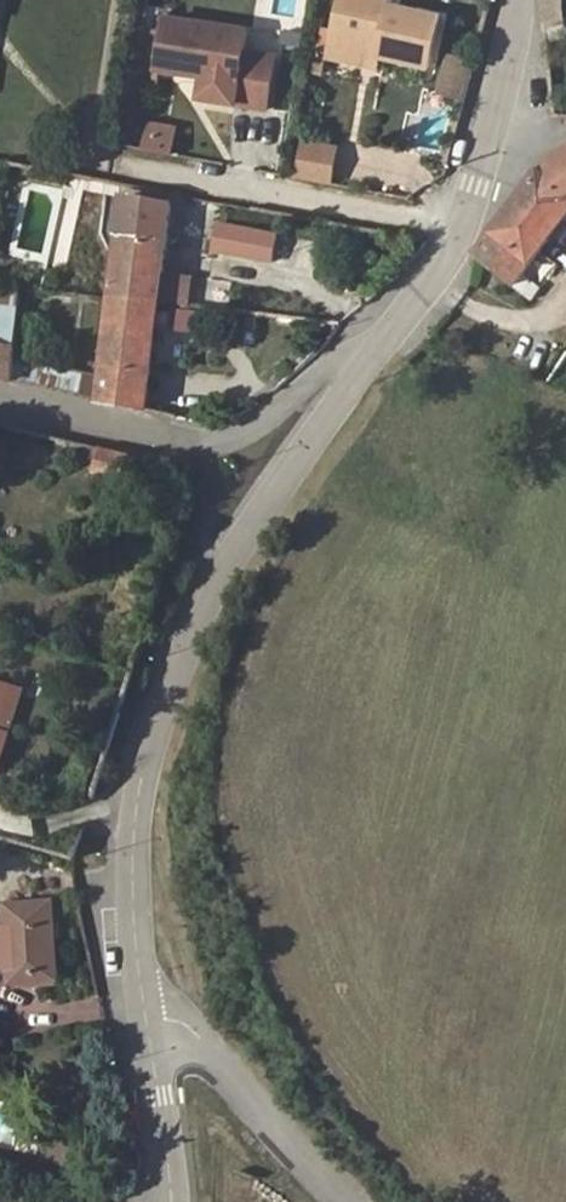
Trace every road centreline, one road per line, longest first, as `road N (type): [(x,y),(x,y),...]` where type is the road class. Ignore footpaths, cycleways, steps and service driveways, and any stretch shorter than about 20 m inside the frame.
road 1 (unclassified): [(146,1022),(131,927),(130,827),(177,665),(236,548),(413,297)]
road 2 (residential): [(0,400),(209,444),(242,435),(413,297)]
road 3 (residential): [(110,169),(455,224)]
road 4 (residential): [(146,1022),(185,1023),(336,1201)]
road 5 (unclassified): [(167,1201),(146,1022)]
road 6 (unclassified): [(476,157),(511,47),(515,0)]

